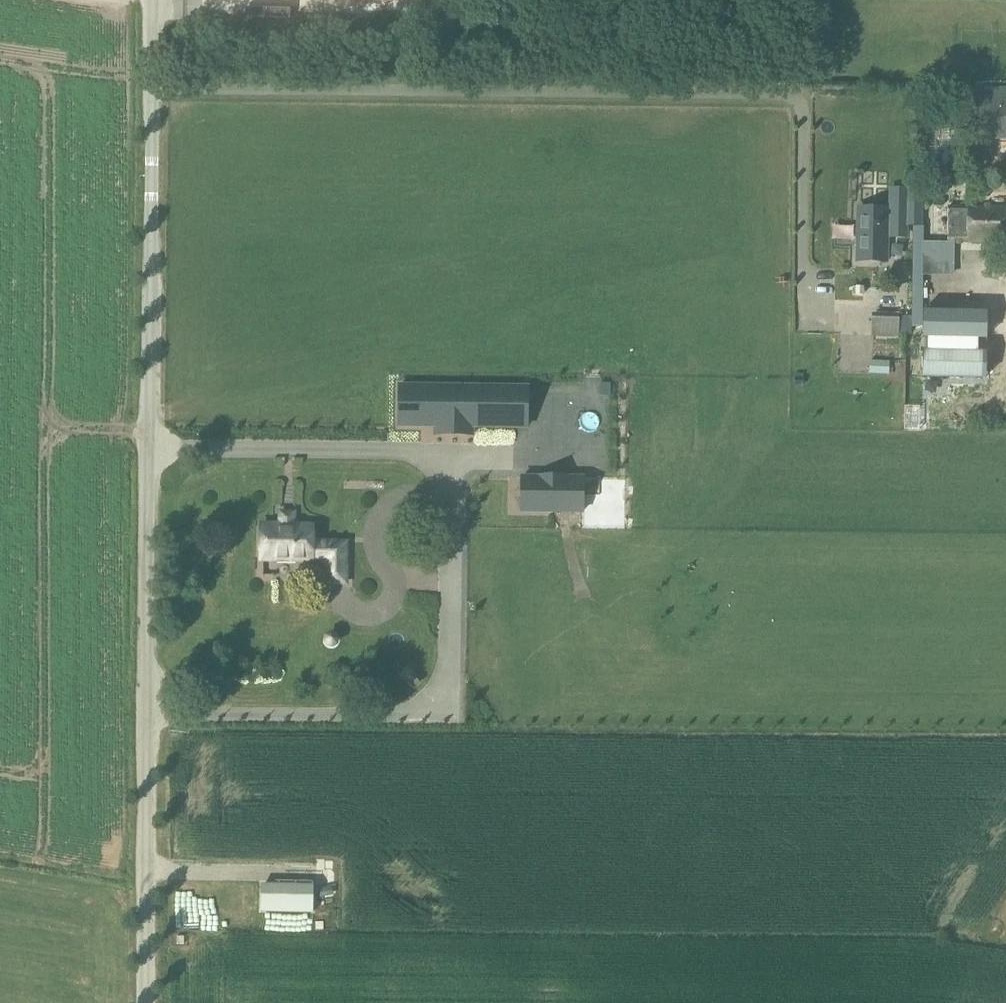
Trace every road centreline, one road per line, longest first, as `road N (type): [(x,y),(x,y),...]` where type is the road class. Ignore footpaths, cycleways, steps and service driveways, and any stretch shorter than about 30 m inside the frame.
road 1 (unclassified): [(146,1002),(152,0)]

